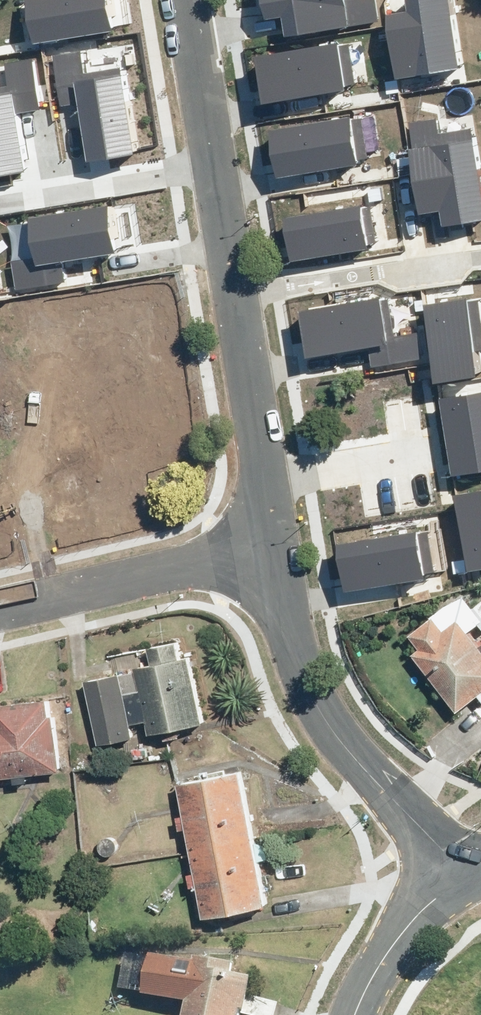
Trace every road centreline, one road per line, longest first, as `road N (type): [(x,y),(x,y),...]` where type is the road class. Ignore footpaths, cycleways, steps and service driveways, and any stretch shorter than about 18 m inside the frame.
road 1 (residential): [(275,540),(298,636),(333,721),(460,878)]
road 2 (residential): [(194,0),(238,296)]
road 3 (residential): [(0,606),(275,540)]
road 4 (residential): [(238,296),(275,540)]
road 5 (residential): [(238,296),(480,257)]
road 6 (residential): [(460,878),(406,933),(361,1014)]

